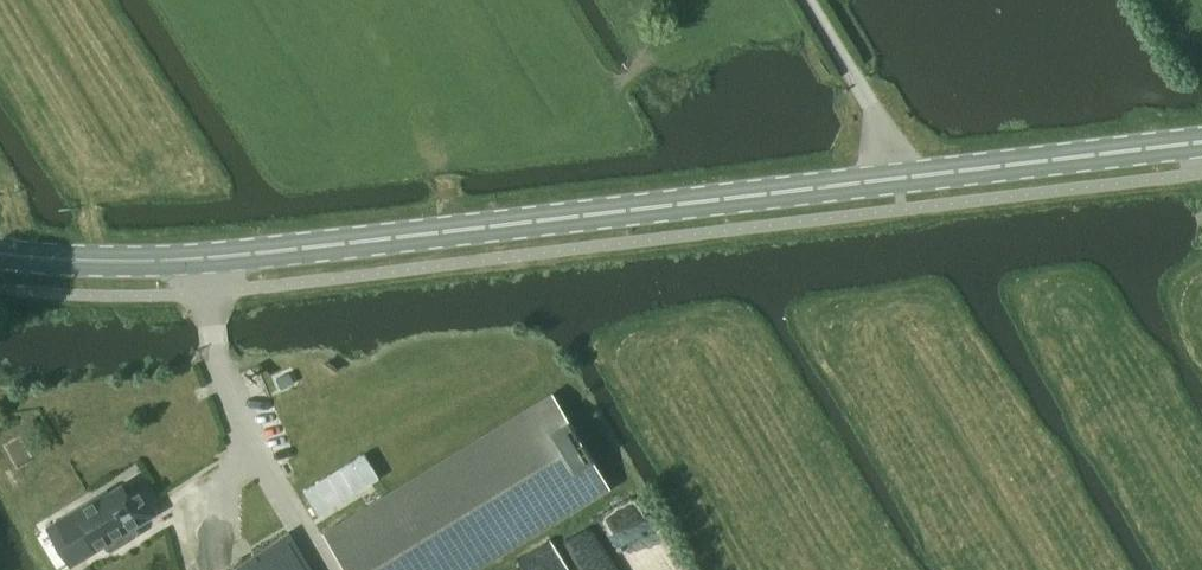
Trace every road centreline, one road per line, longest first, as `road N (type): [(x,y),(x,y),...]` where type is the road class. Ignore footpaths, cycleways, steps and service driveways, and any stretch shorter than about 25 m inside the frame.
road 1 (secondary): [(0,260),(108,269),(217,265),(1201,149)]
road 2 (track): [(0,27),(54,116),(93,203),(108,269)]
road 3 (track): [(922,569),(1107,426)]
road 4 (track): [(394,83),(445,199),(451,238)]

